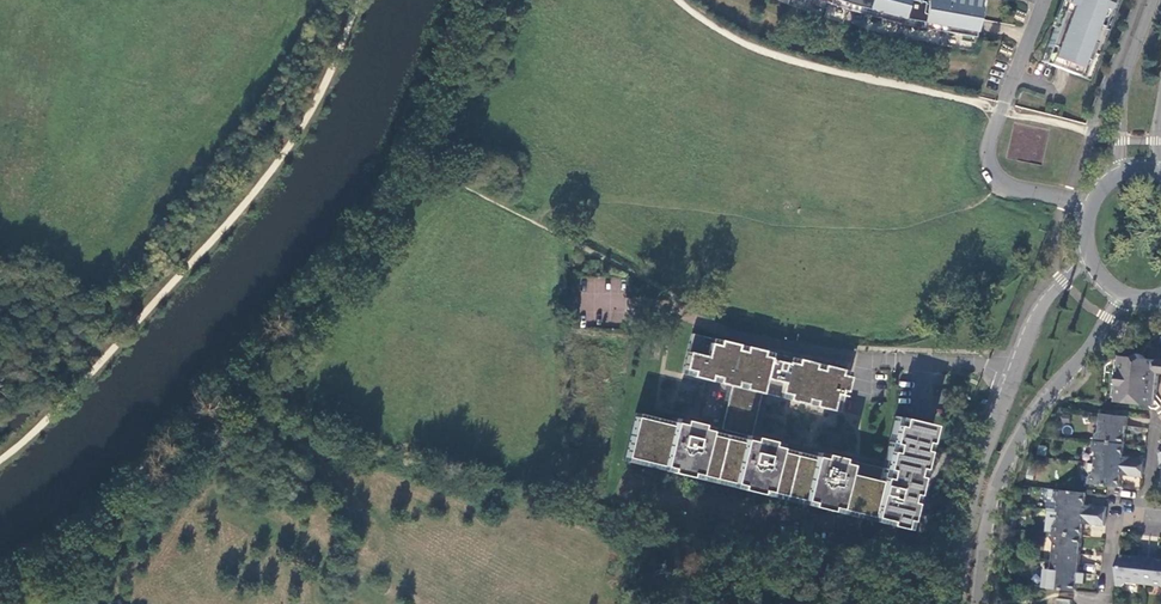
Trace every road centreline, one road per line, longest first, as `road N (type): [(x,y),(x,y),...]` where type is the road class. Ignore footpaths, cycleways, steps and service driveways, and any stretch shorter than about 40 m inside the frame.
road 1 (tertiary): [(1090,257),(1048,299),(986,443),(957,603)]
road 2 (tertiary): [(979,603),(988,521),(1011,454),(1125,296)]
road 3 (residential): [(1091,206),(1014,187),(989,158),(1046,0)]
road 4 (tertiary): [(1154,0),(1127,76),(1119,174)]
road 5 (residential): [(1150,517),(1116,513),(1100,603)]

